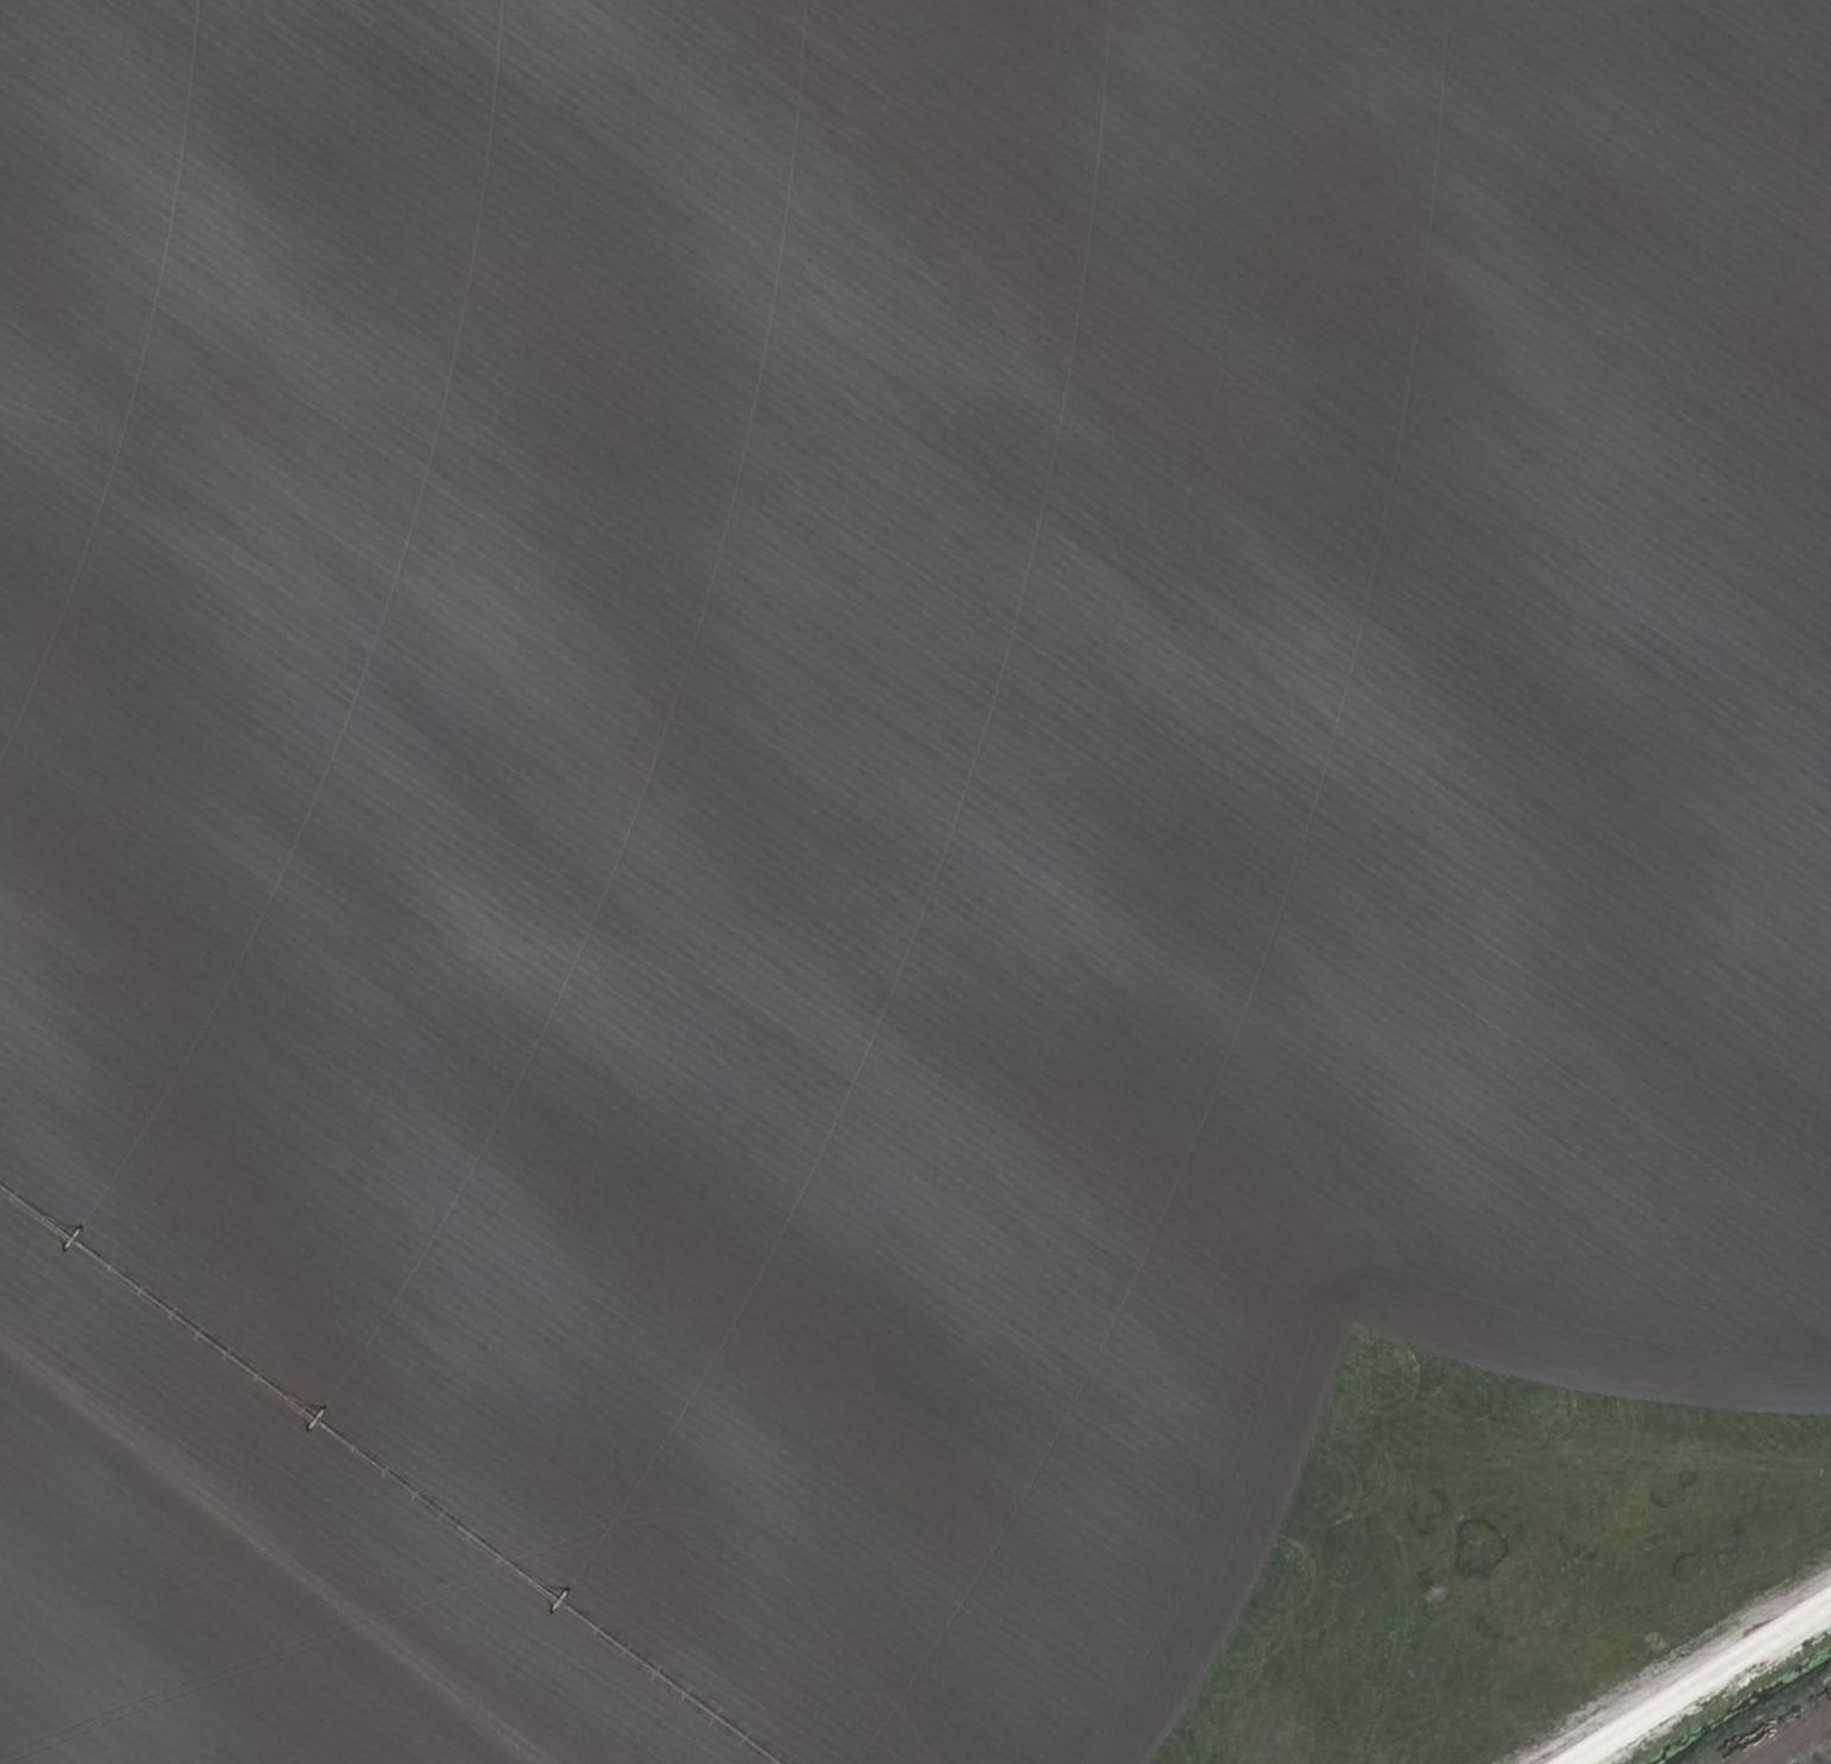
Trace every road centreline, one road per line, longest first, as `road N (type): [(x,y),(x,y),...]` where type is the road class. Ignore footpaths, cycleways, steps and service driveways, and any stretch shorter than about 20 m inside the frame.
road 1 (track): [(1830,1610),(1584,1763)]

